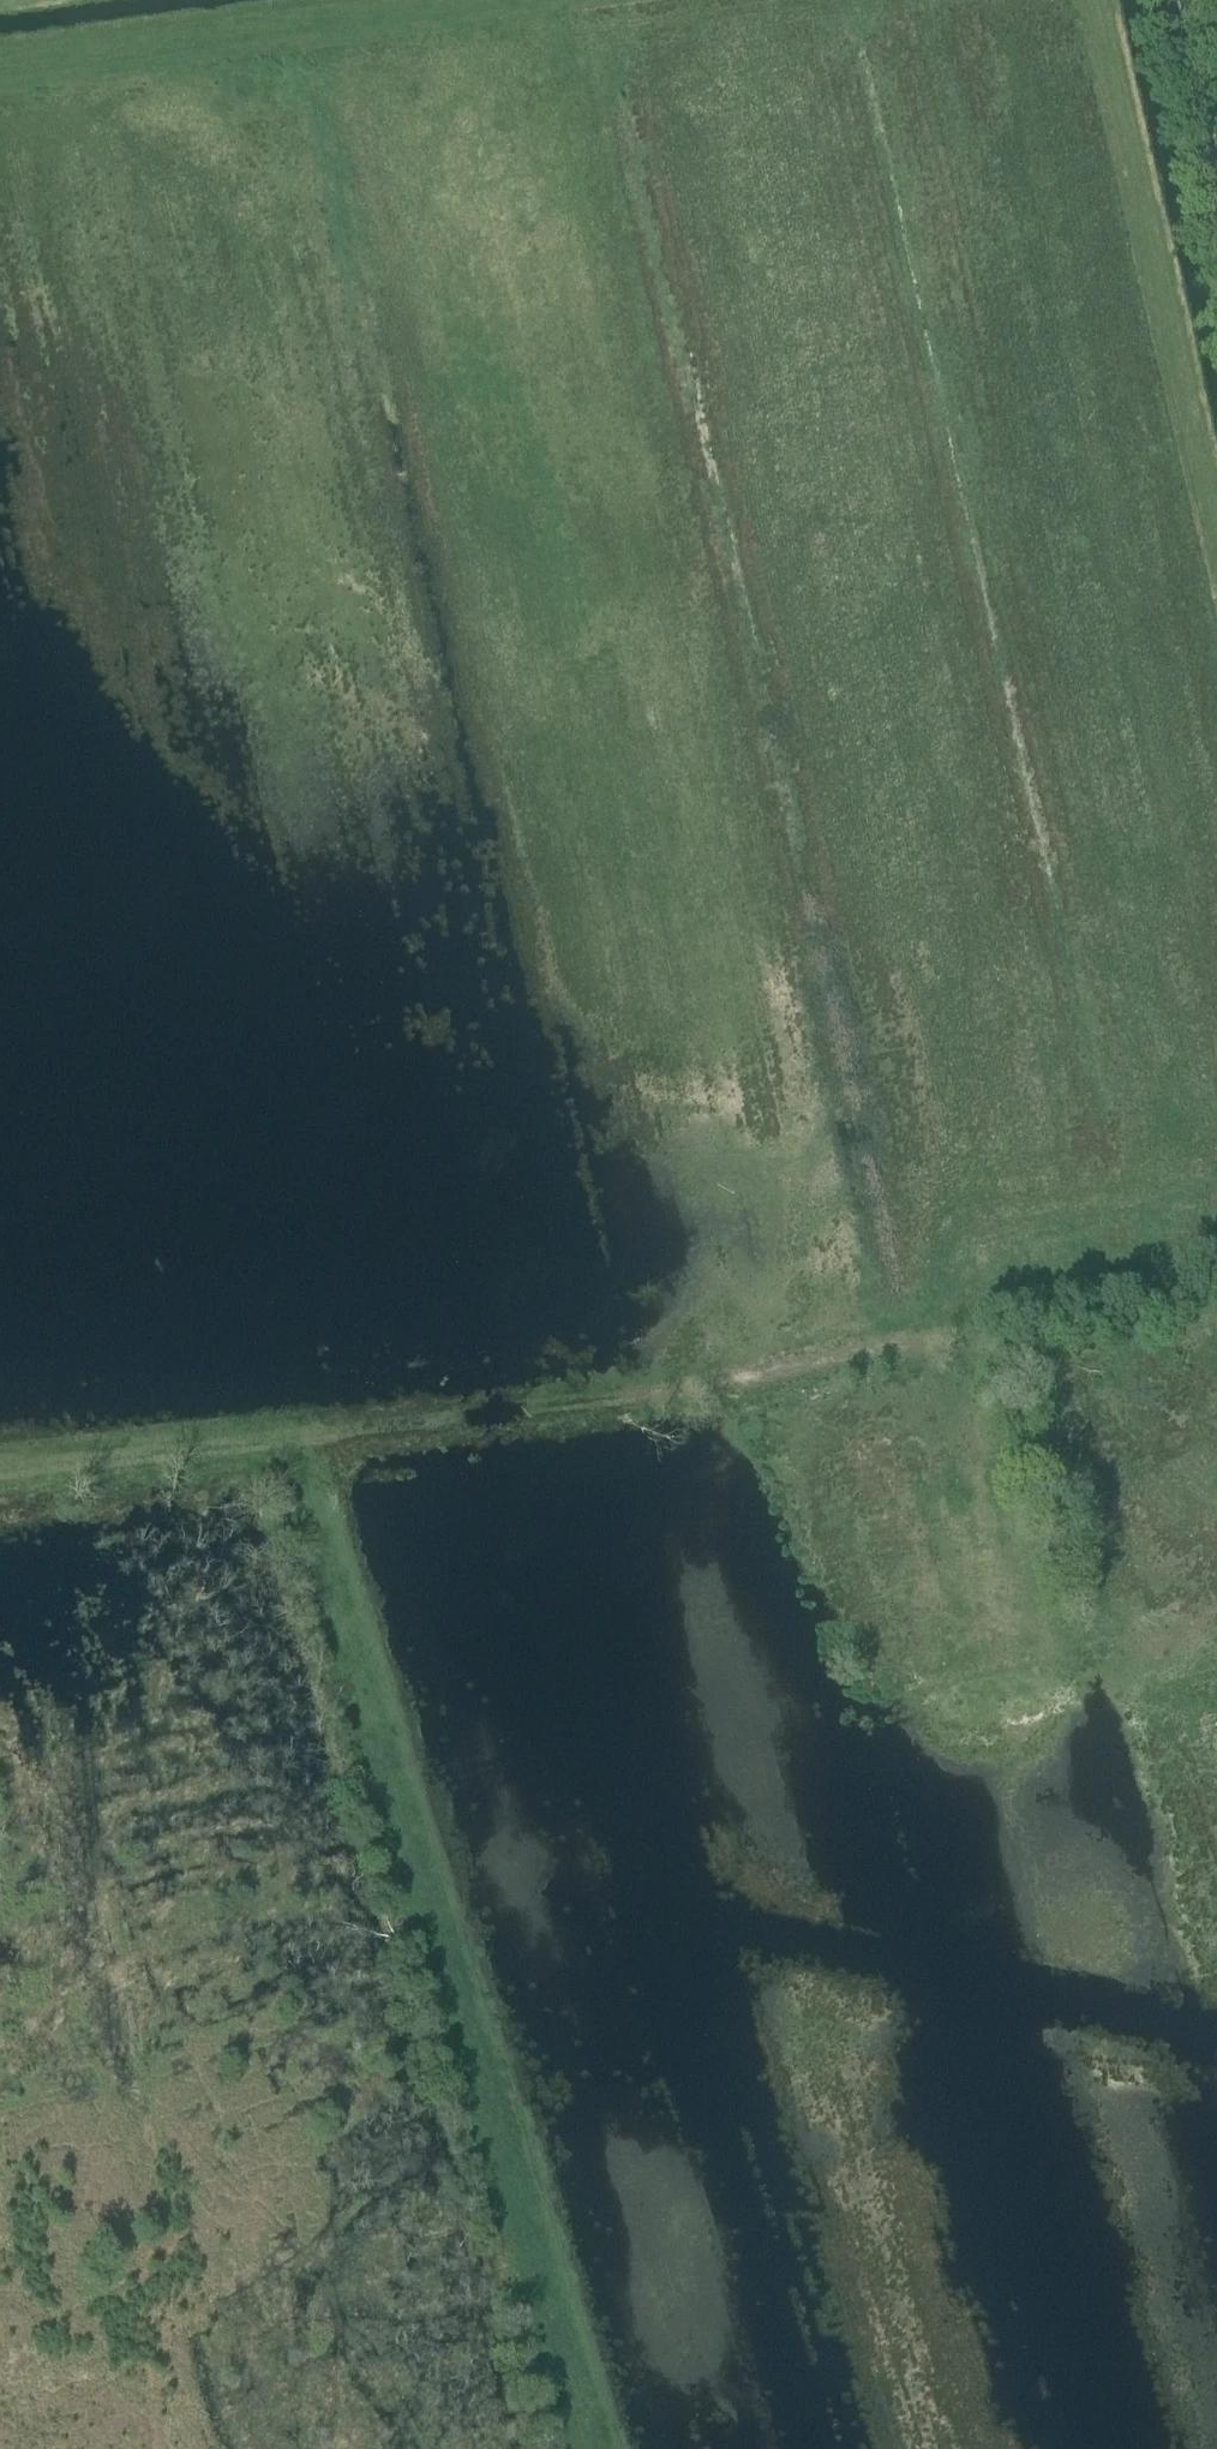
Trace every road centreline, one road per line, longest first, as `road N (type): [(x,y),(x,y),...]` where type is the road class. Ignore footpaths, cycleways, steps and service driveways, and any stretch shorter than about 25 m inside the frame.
road 1 (track): [(0,1472),(706,1390),(918,1350)]
road 2 (unclassified): [(1216,154),(1181,0)]

